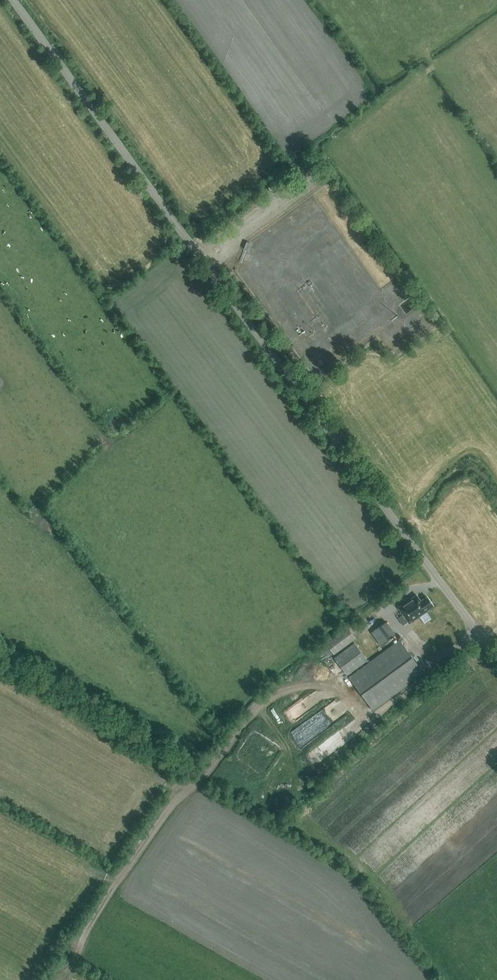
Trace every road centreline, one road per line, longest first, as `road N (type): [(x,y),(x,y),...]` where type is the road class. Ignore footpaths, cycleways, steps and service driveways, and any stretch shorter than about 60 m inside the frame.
road 1 (unclassified): [(496,662),(14,0)]

